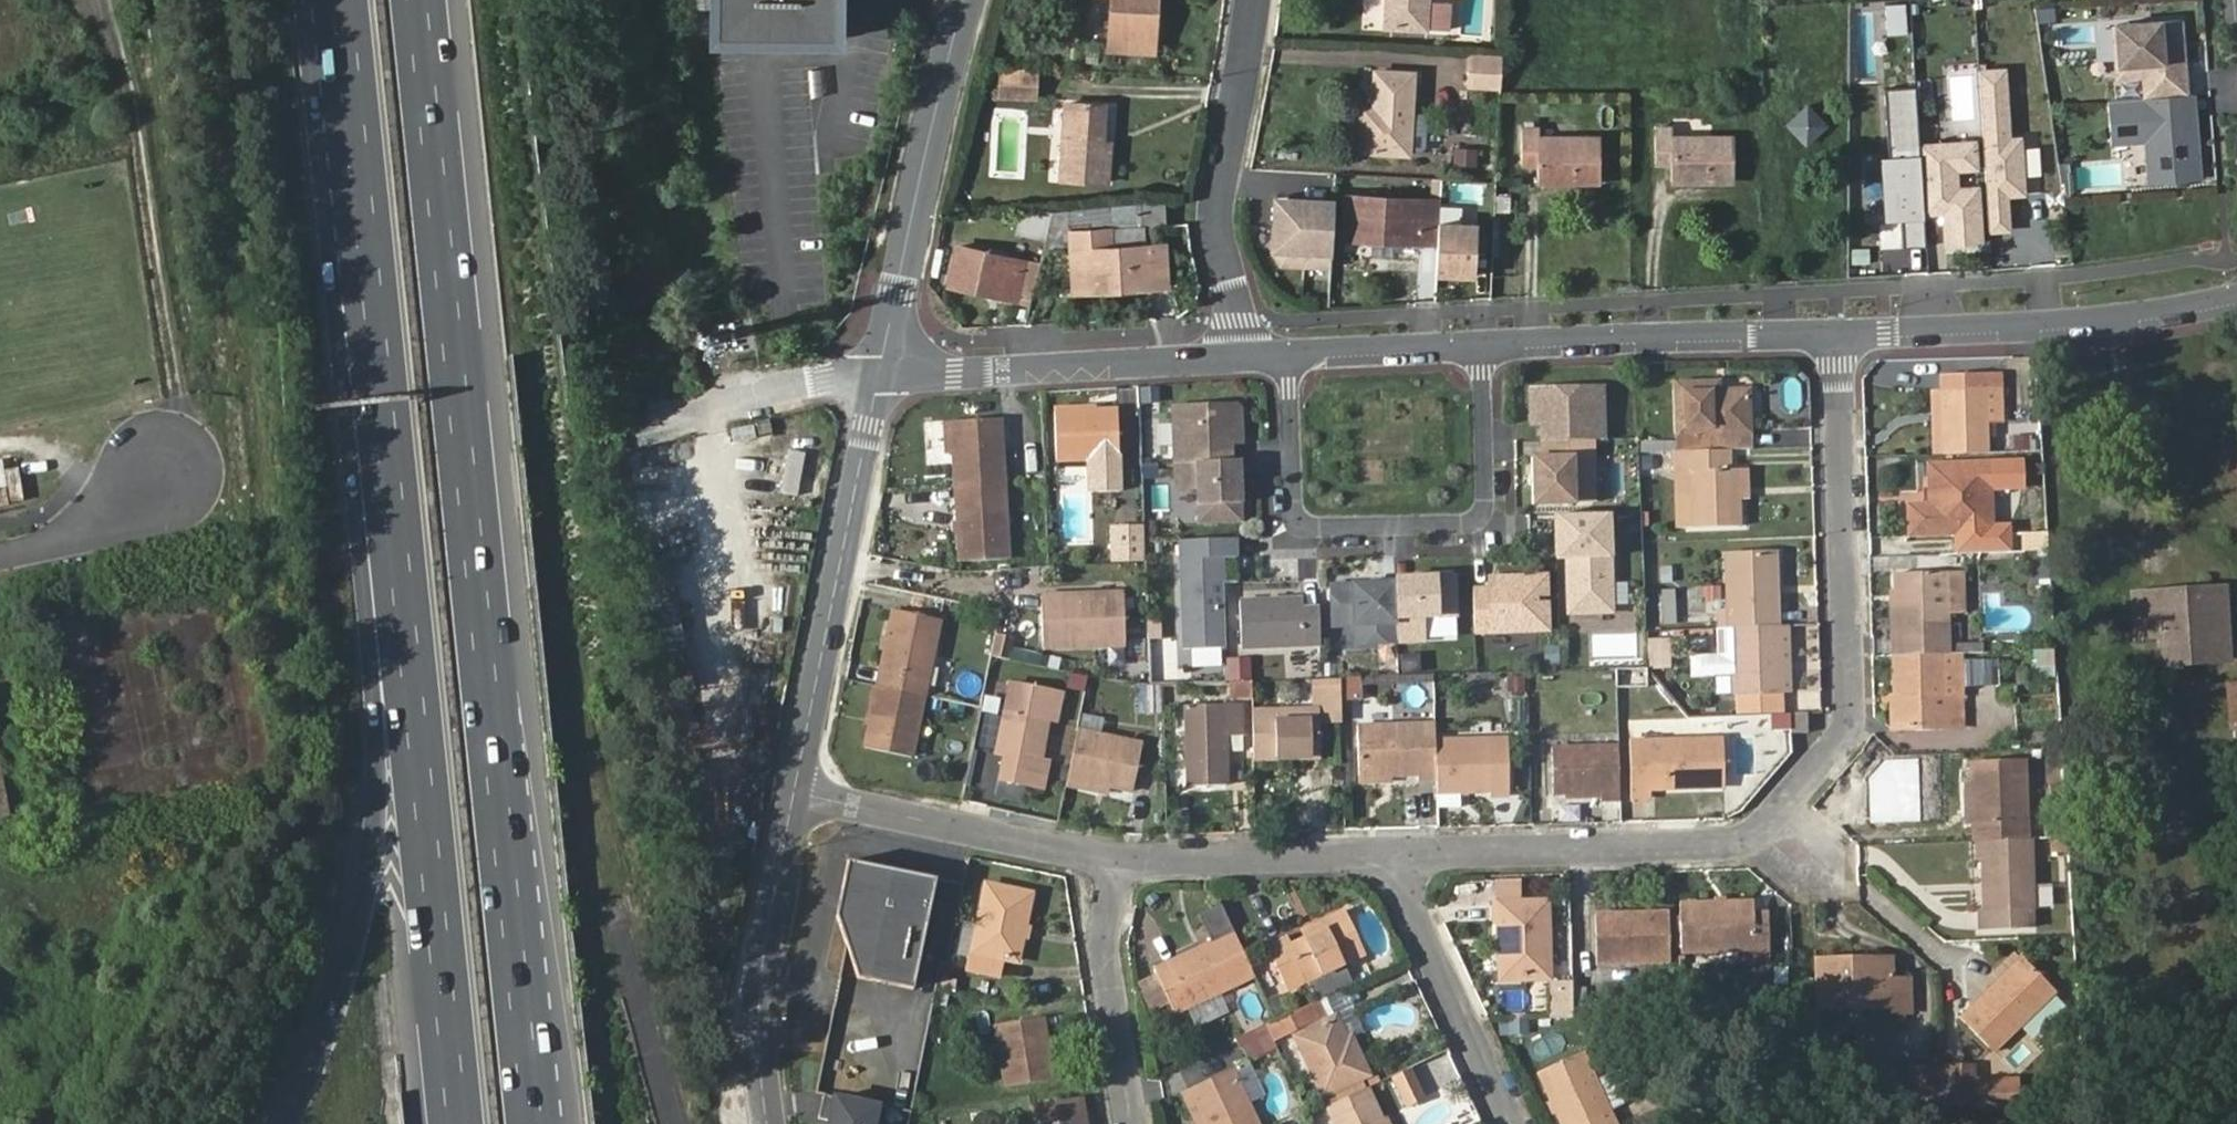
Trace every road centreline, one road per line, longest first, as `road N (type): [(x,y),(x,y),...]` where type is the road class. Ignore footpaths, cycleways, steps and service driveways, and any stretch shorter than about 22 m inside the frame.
road 1 (motorway): [(550,1123),(434,0)]
road 2 (residential): [(1389,855),(1742,843),(1804,787),(1849,724),(1837,329)]
road 3 (motorway): [(389,483),(360,539),(372,711),(366,899),(348,971),(289,1123)]
road 4 (motorway): [(389,483),(450,1123)]
road 5 (residential): [(1481,341),(1486,505),(1471,524),(1310,527),(1294,514),(1286,351)]
road 6 (motorway): [(337,0),(389,483)]
road 7 (unclassified): [(796,790),(880,371)]
road 8 (residential): [(2236,295),(2099,319),(1837,329)]
road 9 (unclassified): [(880,371),(963,0)]
road 10 (residential): [(1253,0),(1211,226),(1241,358)]
road 11 (residential): [(1241,358),(954,375),(880,371)]
road 12 (residential): [(1837,329),(1481,341)]
road 13 (unclassified): [(766,1123),(758,998),(796,790)]
road 14 (residential): [(796,790),(1123,860)]
road 15 (residential): [(1389,855),(1513,1123)]
road 16 (residential): [(1123,860),(1103,928),(1134,1123)]
road 17 (residential): [(1123,860),(1389,855)]
road 18 (residential): [(1481,341),(1286,351)]
road 19 (unclassified): [(0,556),(90,524),(160,477)]

